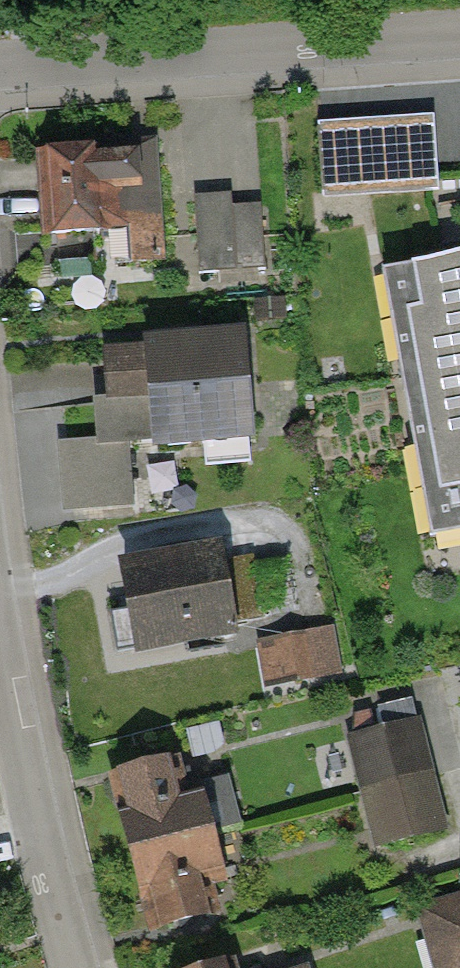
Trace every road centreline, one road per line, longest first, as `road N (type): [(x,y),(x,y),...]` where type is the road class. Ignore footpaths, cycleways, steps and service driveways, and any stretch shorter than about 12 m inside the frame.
road 1 (residential): [(459,44),(0,68)]
road 2 (residential): [(0,626),(29,802),(77,967)]

